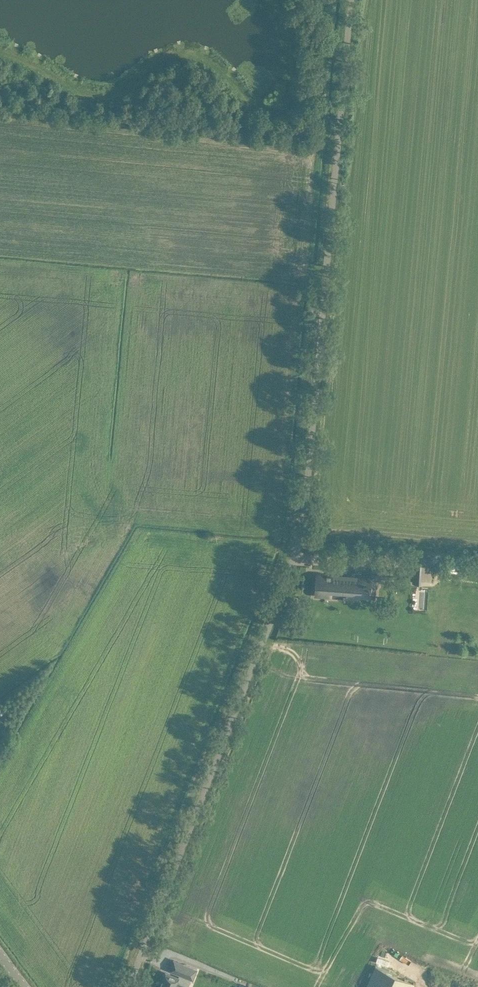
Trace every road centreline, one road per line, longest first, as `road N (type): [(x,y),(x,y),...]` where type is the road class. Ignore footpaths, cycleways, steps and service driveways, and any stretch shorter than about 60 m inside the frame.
road 1 (unclassified): [(115,986),(289,545),(350,0)]

